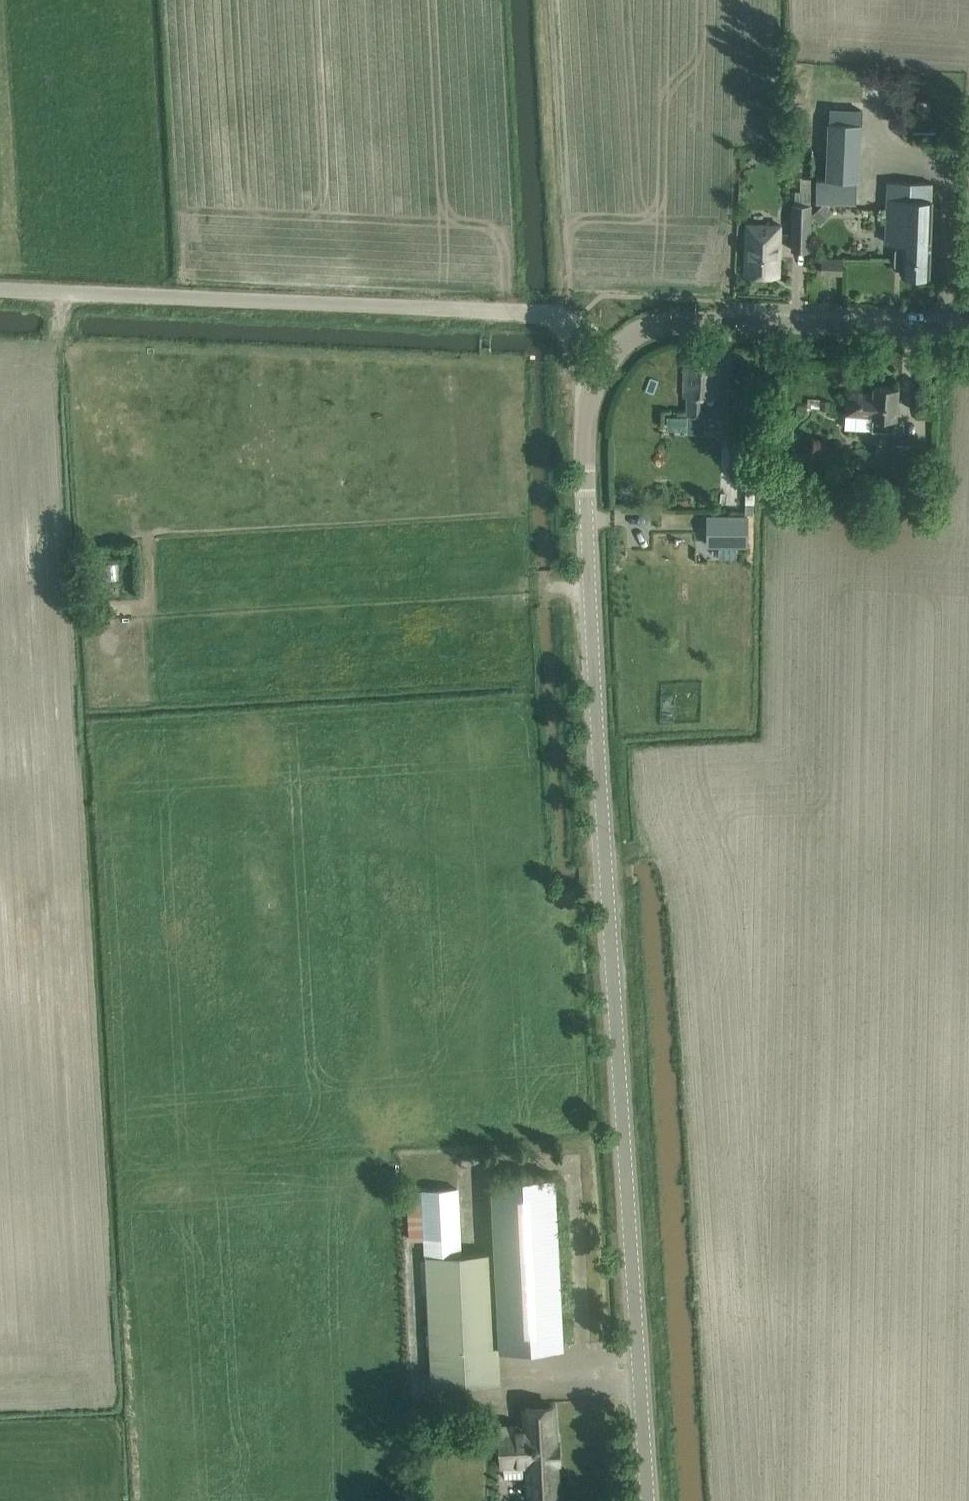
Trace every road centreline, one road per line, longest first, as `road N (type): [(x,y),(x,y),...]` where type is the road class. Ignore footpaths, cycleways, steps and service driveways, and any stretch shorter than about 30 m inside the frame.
road 1 (unclassified): [(646,1500),(584,483),(587,416),(602,375)]
road 2 (unclassified): [(602,375),(552,315),(0,290)]
road 3 (residential): [(602,375),(629,337),(691,318),(968,329)]

